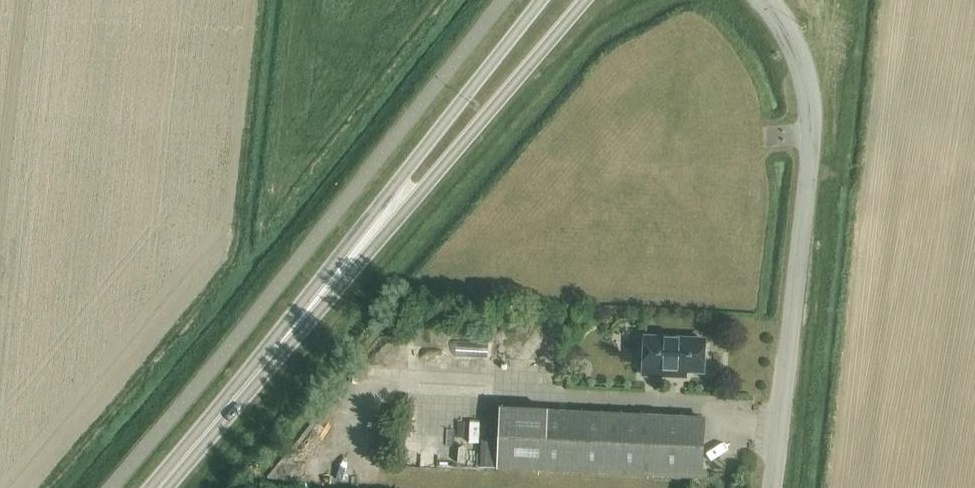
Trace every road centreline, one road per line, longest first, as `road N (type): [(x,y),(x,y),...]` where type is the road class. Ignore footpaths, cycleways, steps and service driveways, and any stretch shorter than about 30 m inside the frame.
road 1 (unclassified): [(772,487),(811,127),(795,46),(763,0)]
road 2 (secondary): [(322,294),(585,0)]
road 3 (secondary): [(542,0),(407,171),(322,294)]
road 4 (secondary): [(159,487),(322,294)]

